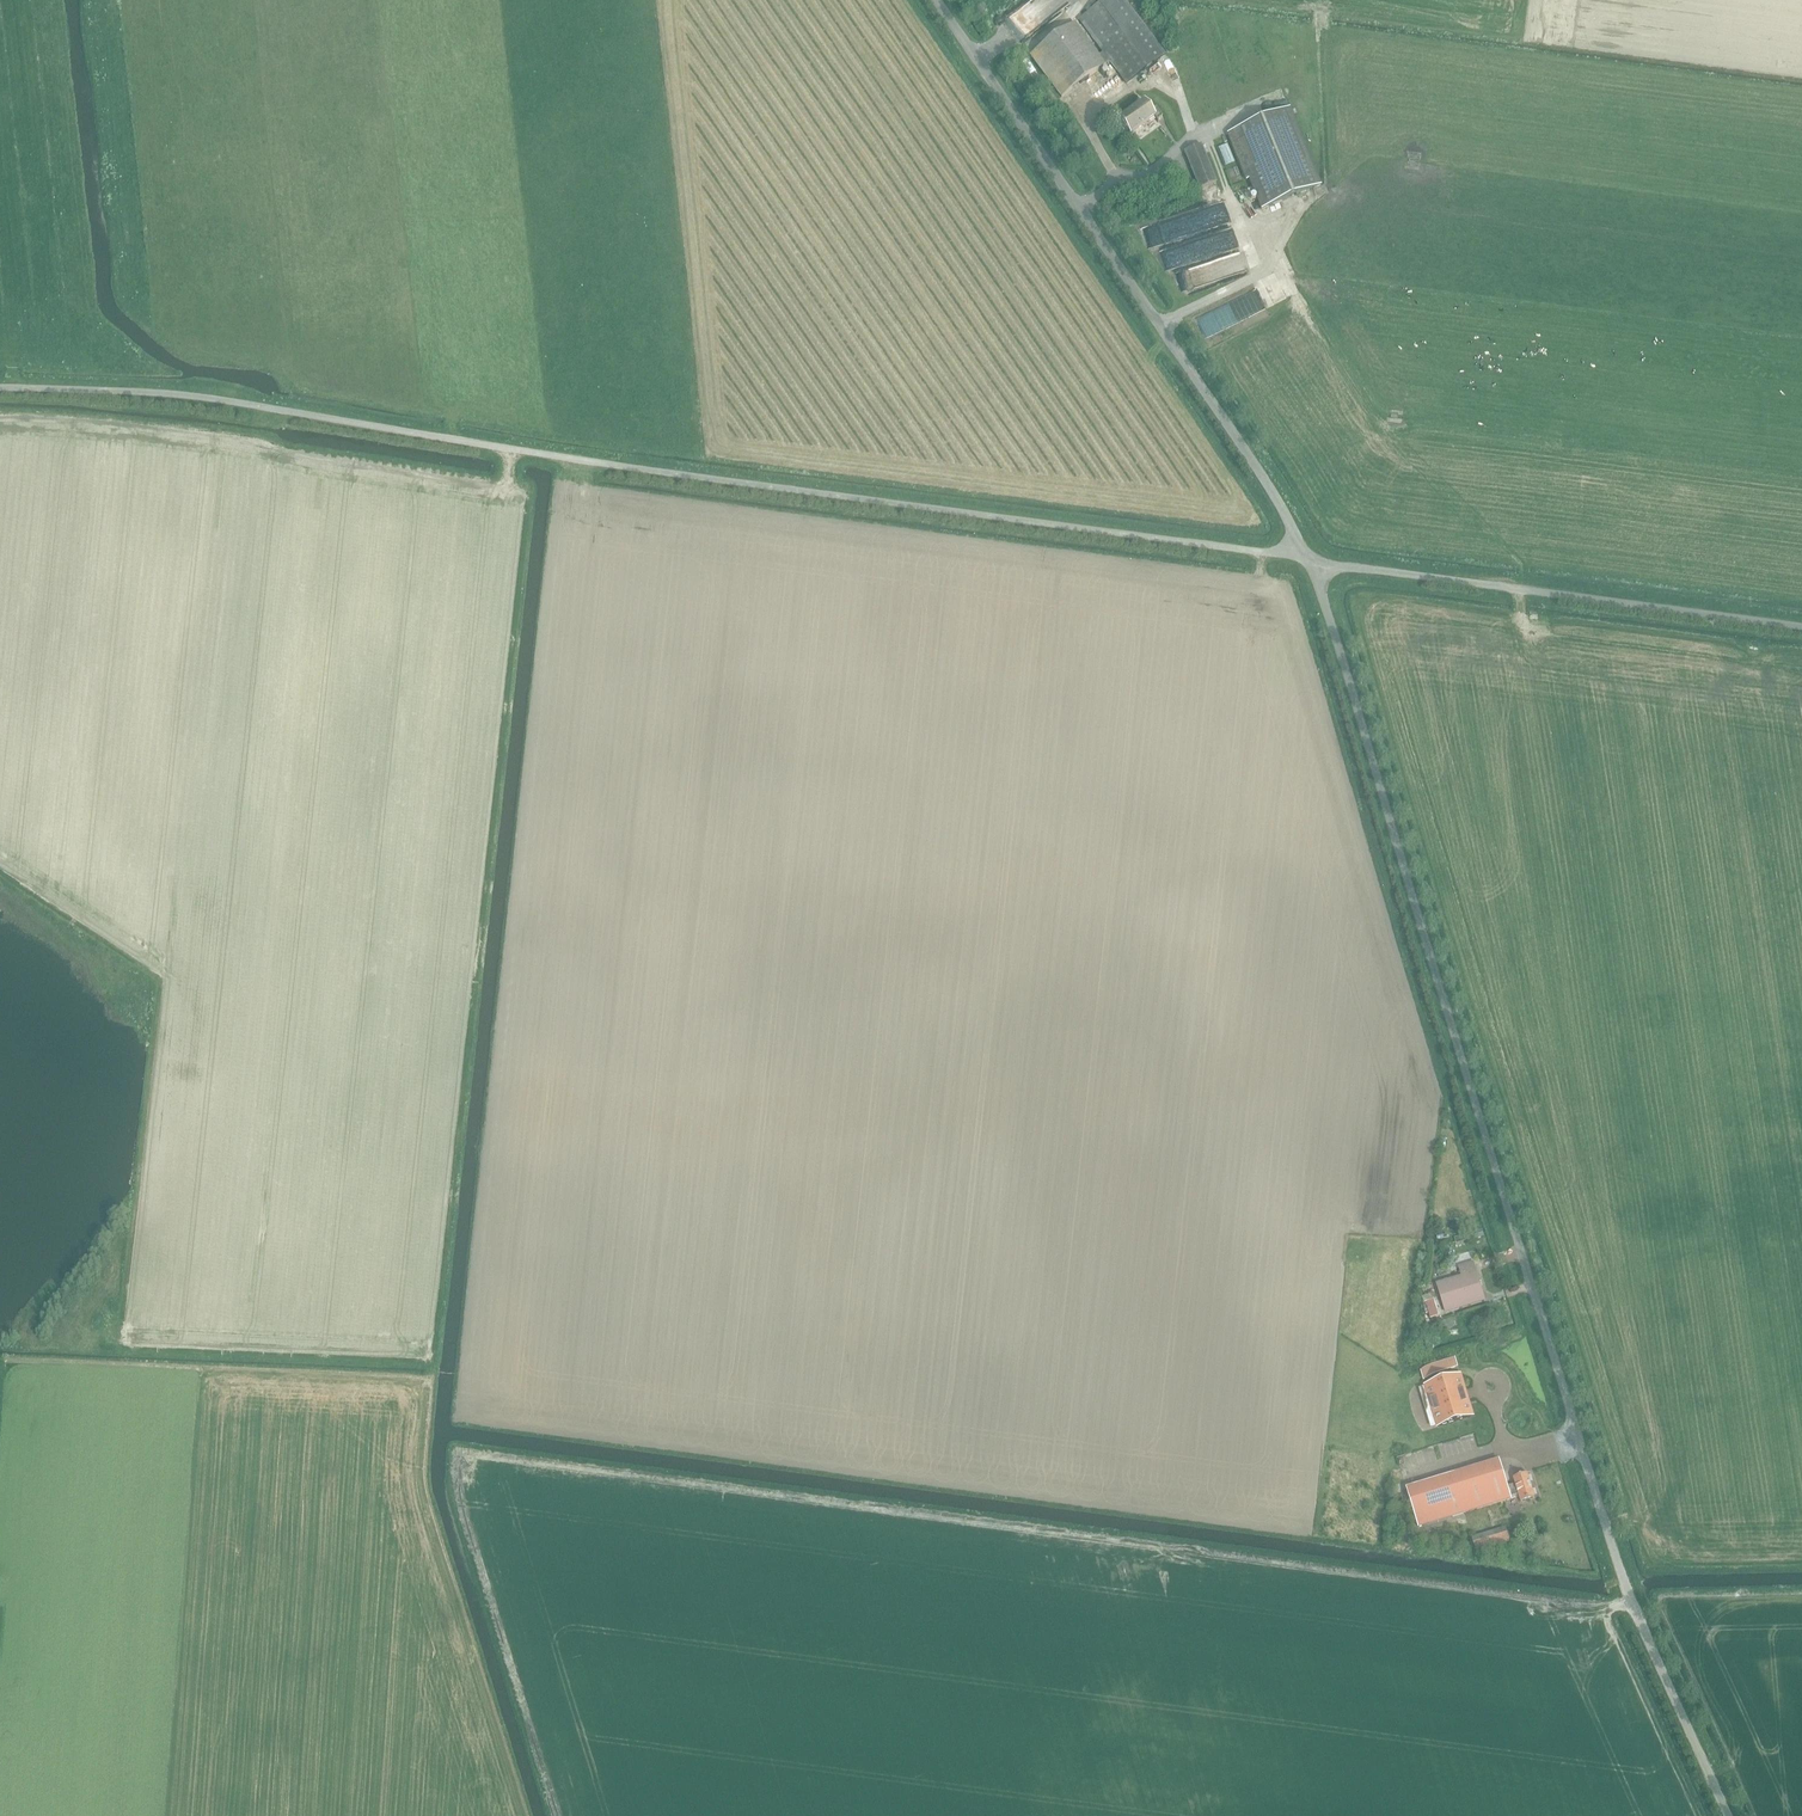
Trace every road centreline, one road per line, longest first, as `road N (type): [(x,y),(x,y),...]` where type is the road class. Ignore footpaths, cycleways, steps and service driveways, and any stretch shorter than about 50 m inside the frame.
road 1 (unclassified): [(1733,1815),(1601,1514),(1311,561)]
road 2 (unclassified): [(1311,561),(186,399),(0,388)]
road 3 (unclassified): [(1311,561),(936,0)]
road 4 (unclassified): [(1801,627),(1311,561)]

